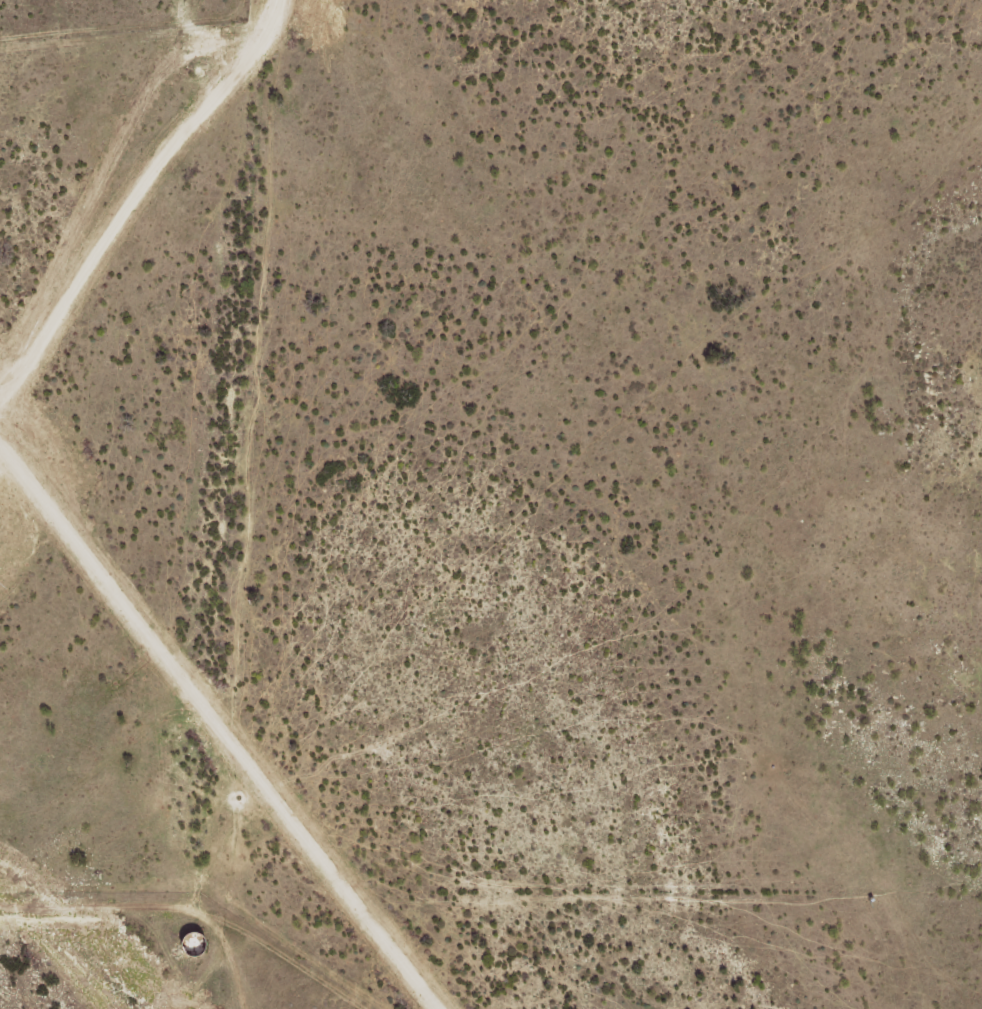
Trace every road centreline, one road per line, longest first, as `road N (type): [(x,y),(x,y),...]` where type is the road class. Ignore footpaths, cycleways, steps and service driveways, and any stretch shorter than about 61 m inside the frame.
road 1 (residential): [(219,1008),(179,956),(0,941)]

